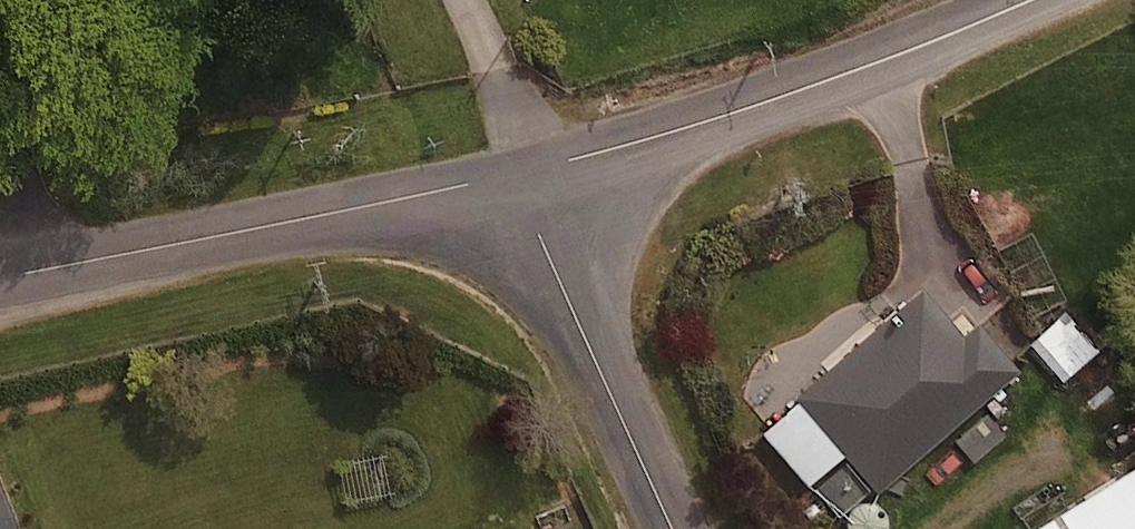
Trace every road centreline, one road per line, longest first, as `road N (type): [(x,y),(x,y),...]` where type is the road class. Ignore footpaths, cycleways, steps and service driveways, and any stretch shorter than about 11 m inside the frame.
road 1 (unclassified): [(512,174),(771,100),(1039,0)]
road 2 (unclassified): [(512,174),(0,276)]
road 3 (unclassified): [(671,528),(512,174)]

